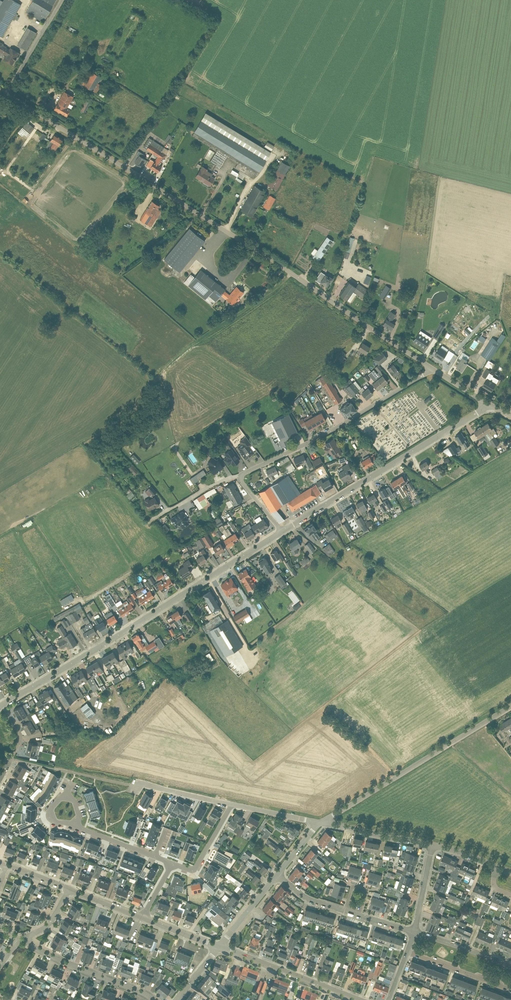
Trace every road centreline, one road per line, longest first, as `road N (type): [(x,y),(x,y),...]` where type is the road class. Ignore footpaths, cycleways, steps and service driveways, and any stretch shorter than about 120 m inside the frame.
road 1 (unclassified): [(433,369),(0,90)]
road 2 (unclassified): [(3,704),(283,532)]
road 3 (unclassified): [(283,532),(489,405)]
road 4 (unclassified): [(318,824),(510,706)]
road 5 (residential): [(241,476),(433,369)]
road 6 (tertiary): [(358,999),(221,946)]
road 7 (residential): [(154,999),(26,939)]

